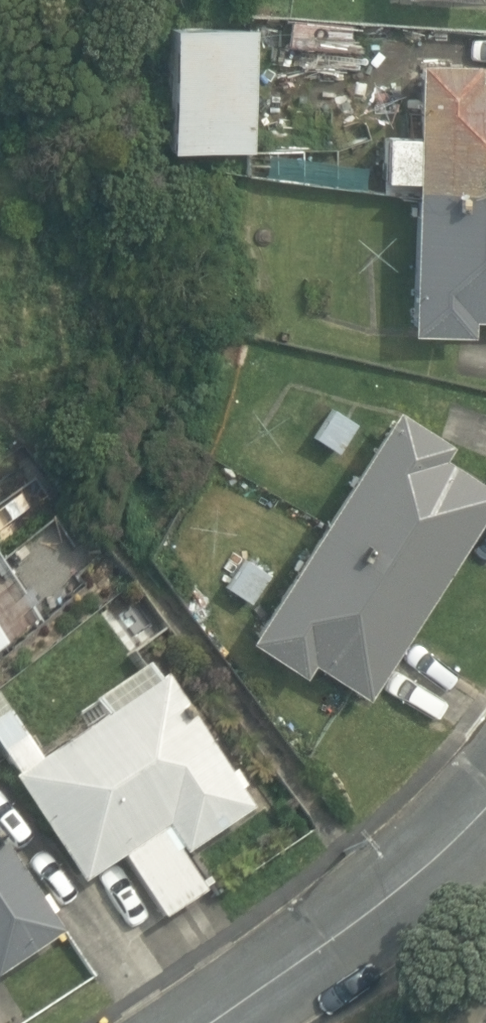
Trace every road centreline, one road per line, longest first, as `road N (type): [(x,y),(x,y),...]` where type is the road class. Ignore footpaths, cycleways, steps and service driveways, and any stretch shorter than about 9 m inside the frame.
road 1 (residential): [(485,795),(199,1022)]

